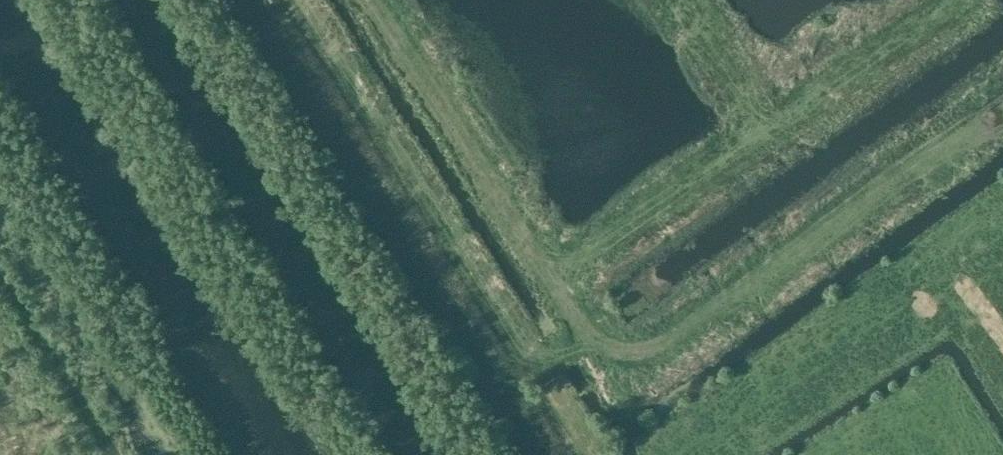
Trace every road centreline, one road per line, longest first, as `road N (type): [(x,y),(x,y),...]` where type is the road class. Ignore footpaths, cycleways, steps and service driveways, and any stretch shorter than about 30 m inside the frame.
road 1 (track): [(108,454),(0,288)]

